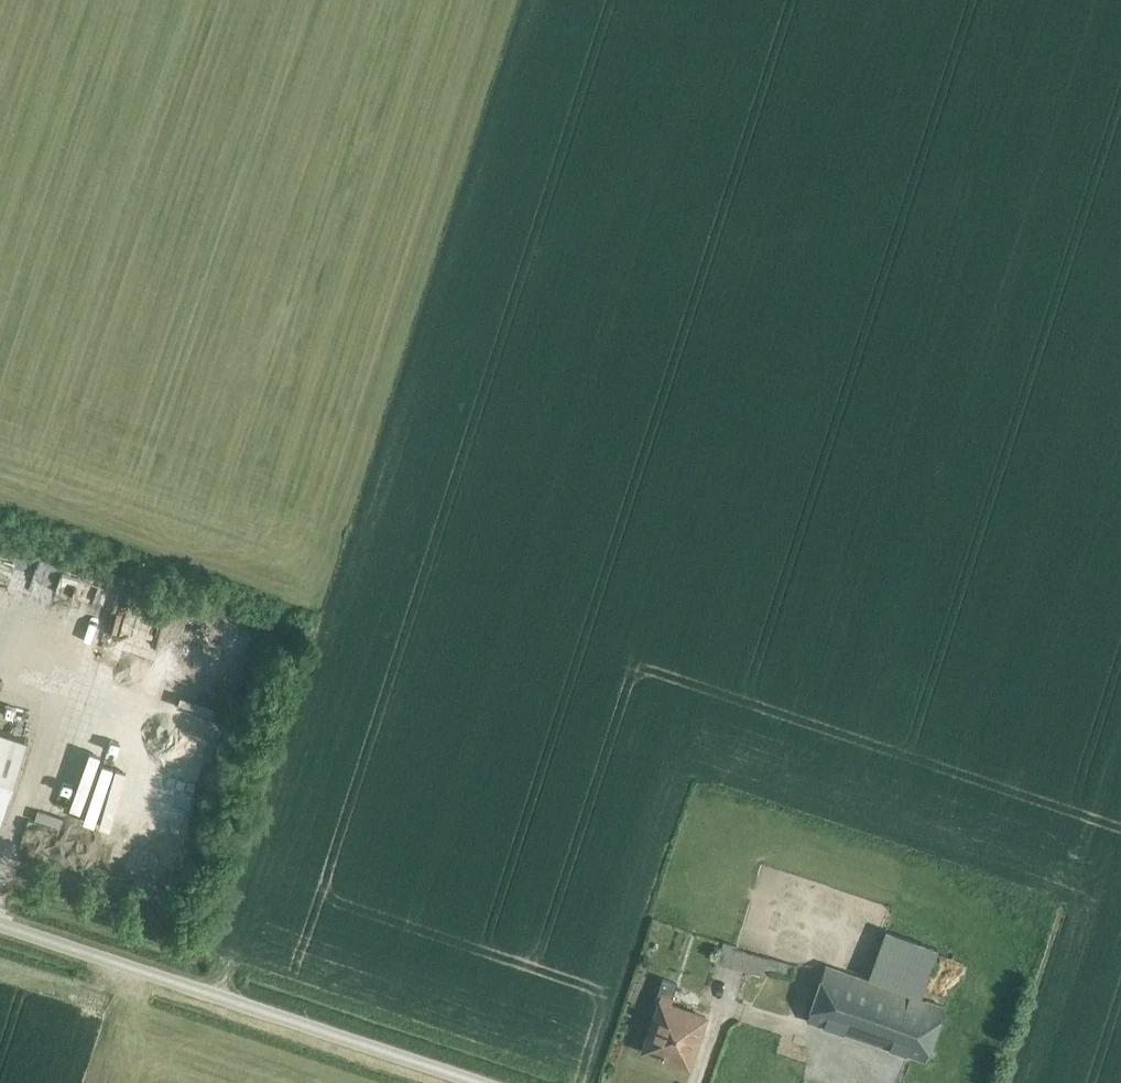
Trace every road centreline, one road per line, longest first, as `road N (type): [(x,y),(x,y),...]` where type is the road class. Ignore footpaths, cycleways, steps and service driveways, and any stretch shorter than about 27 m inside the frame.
road 1 (unclassified): [(480,1082),(0,928)]

